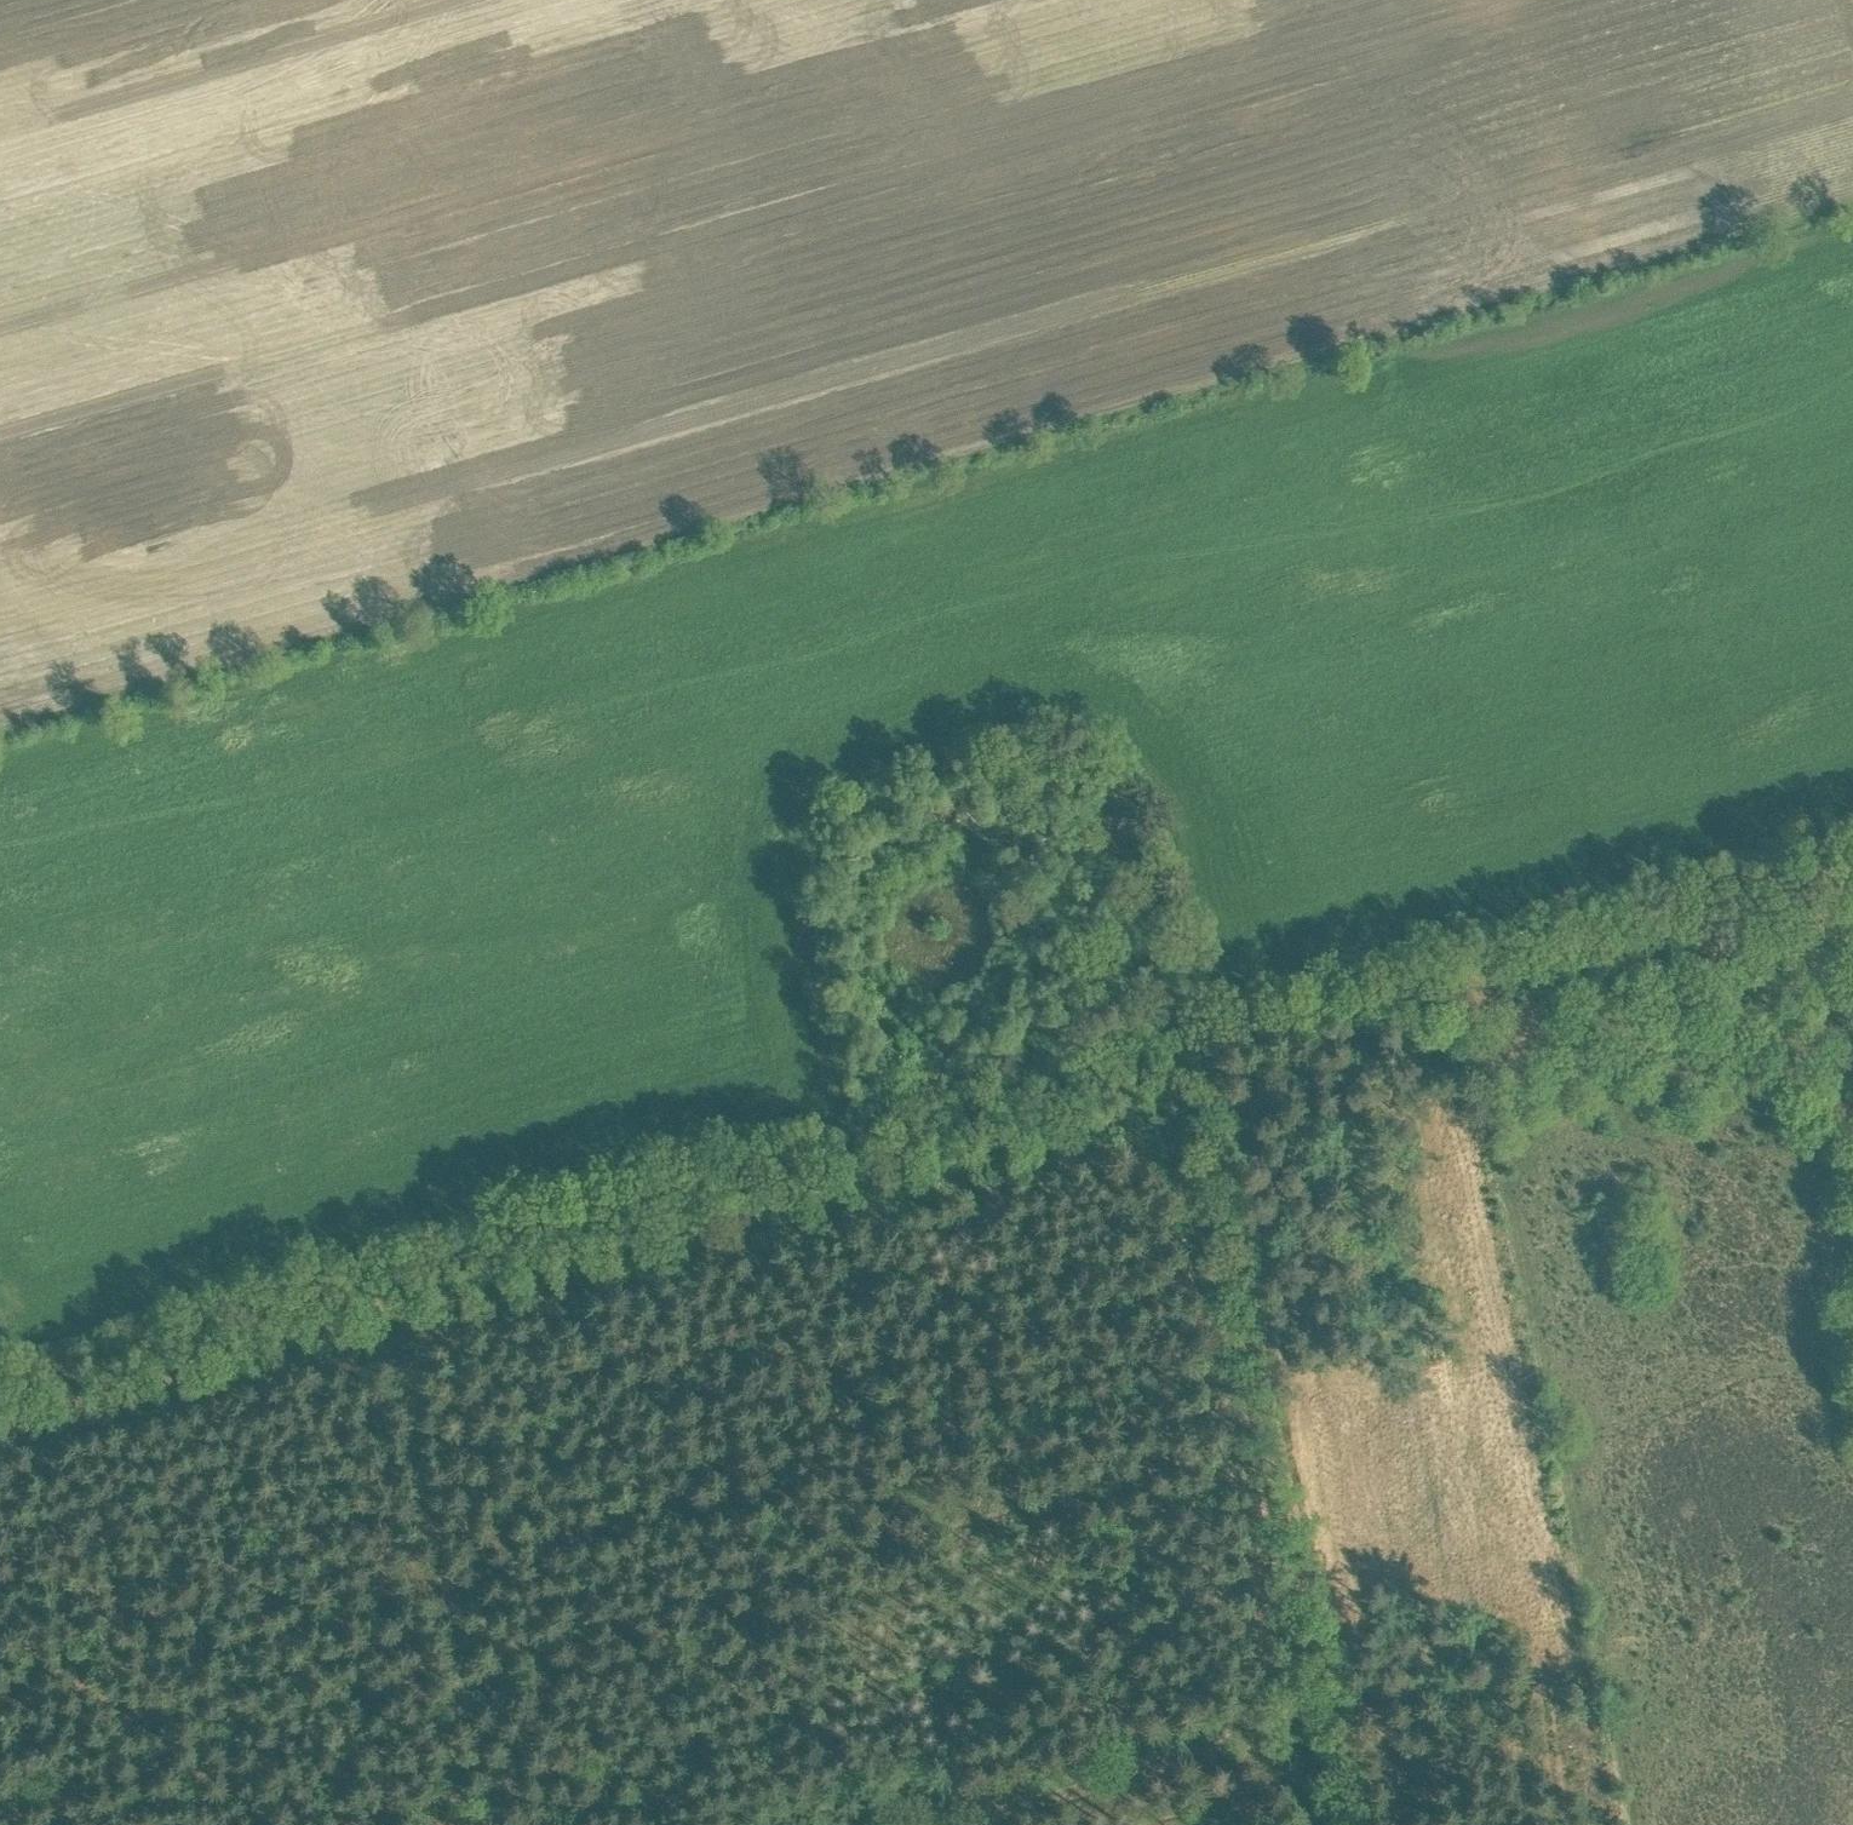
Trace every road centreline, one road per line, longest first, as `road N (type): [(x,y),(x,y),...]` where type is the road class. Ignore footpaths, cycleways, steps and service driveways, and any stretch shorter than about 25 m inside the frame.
road 1 (track): [(495,1824),(384,1283)]

